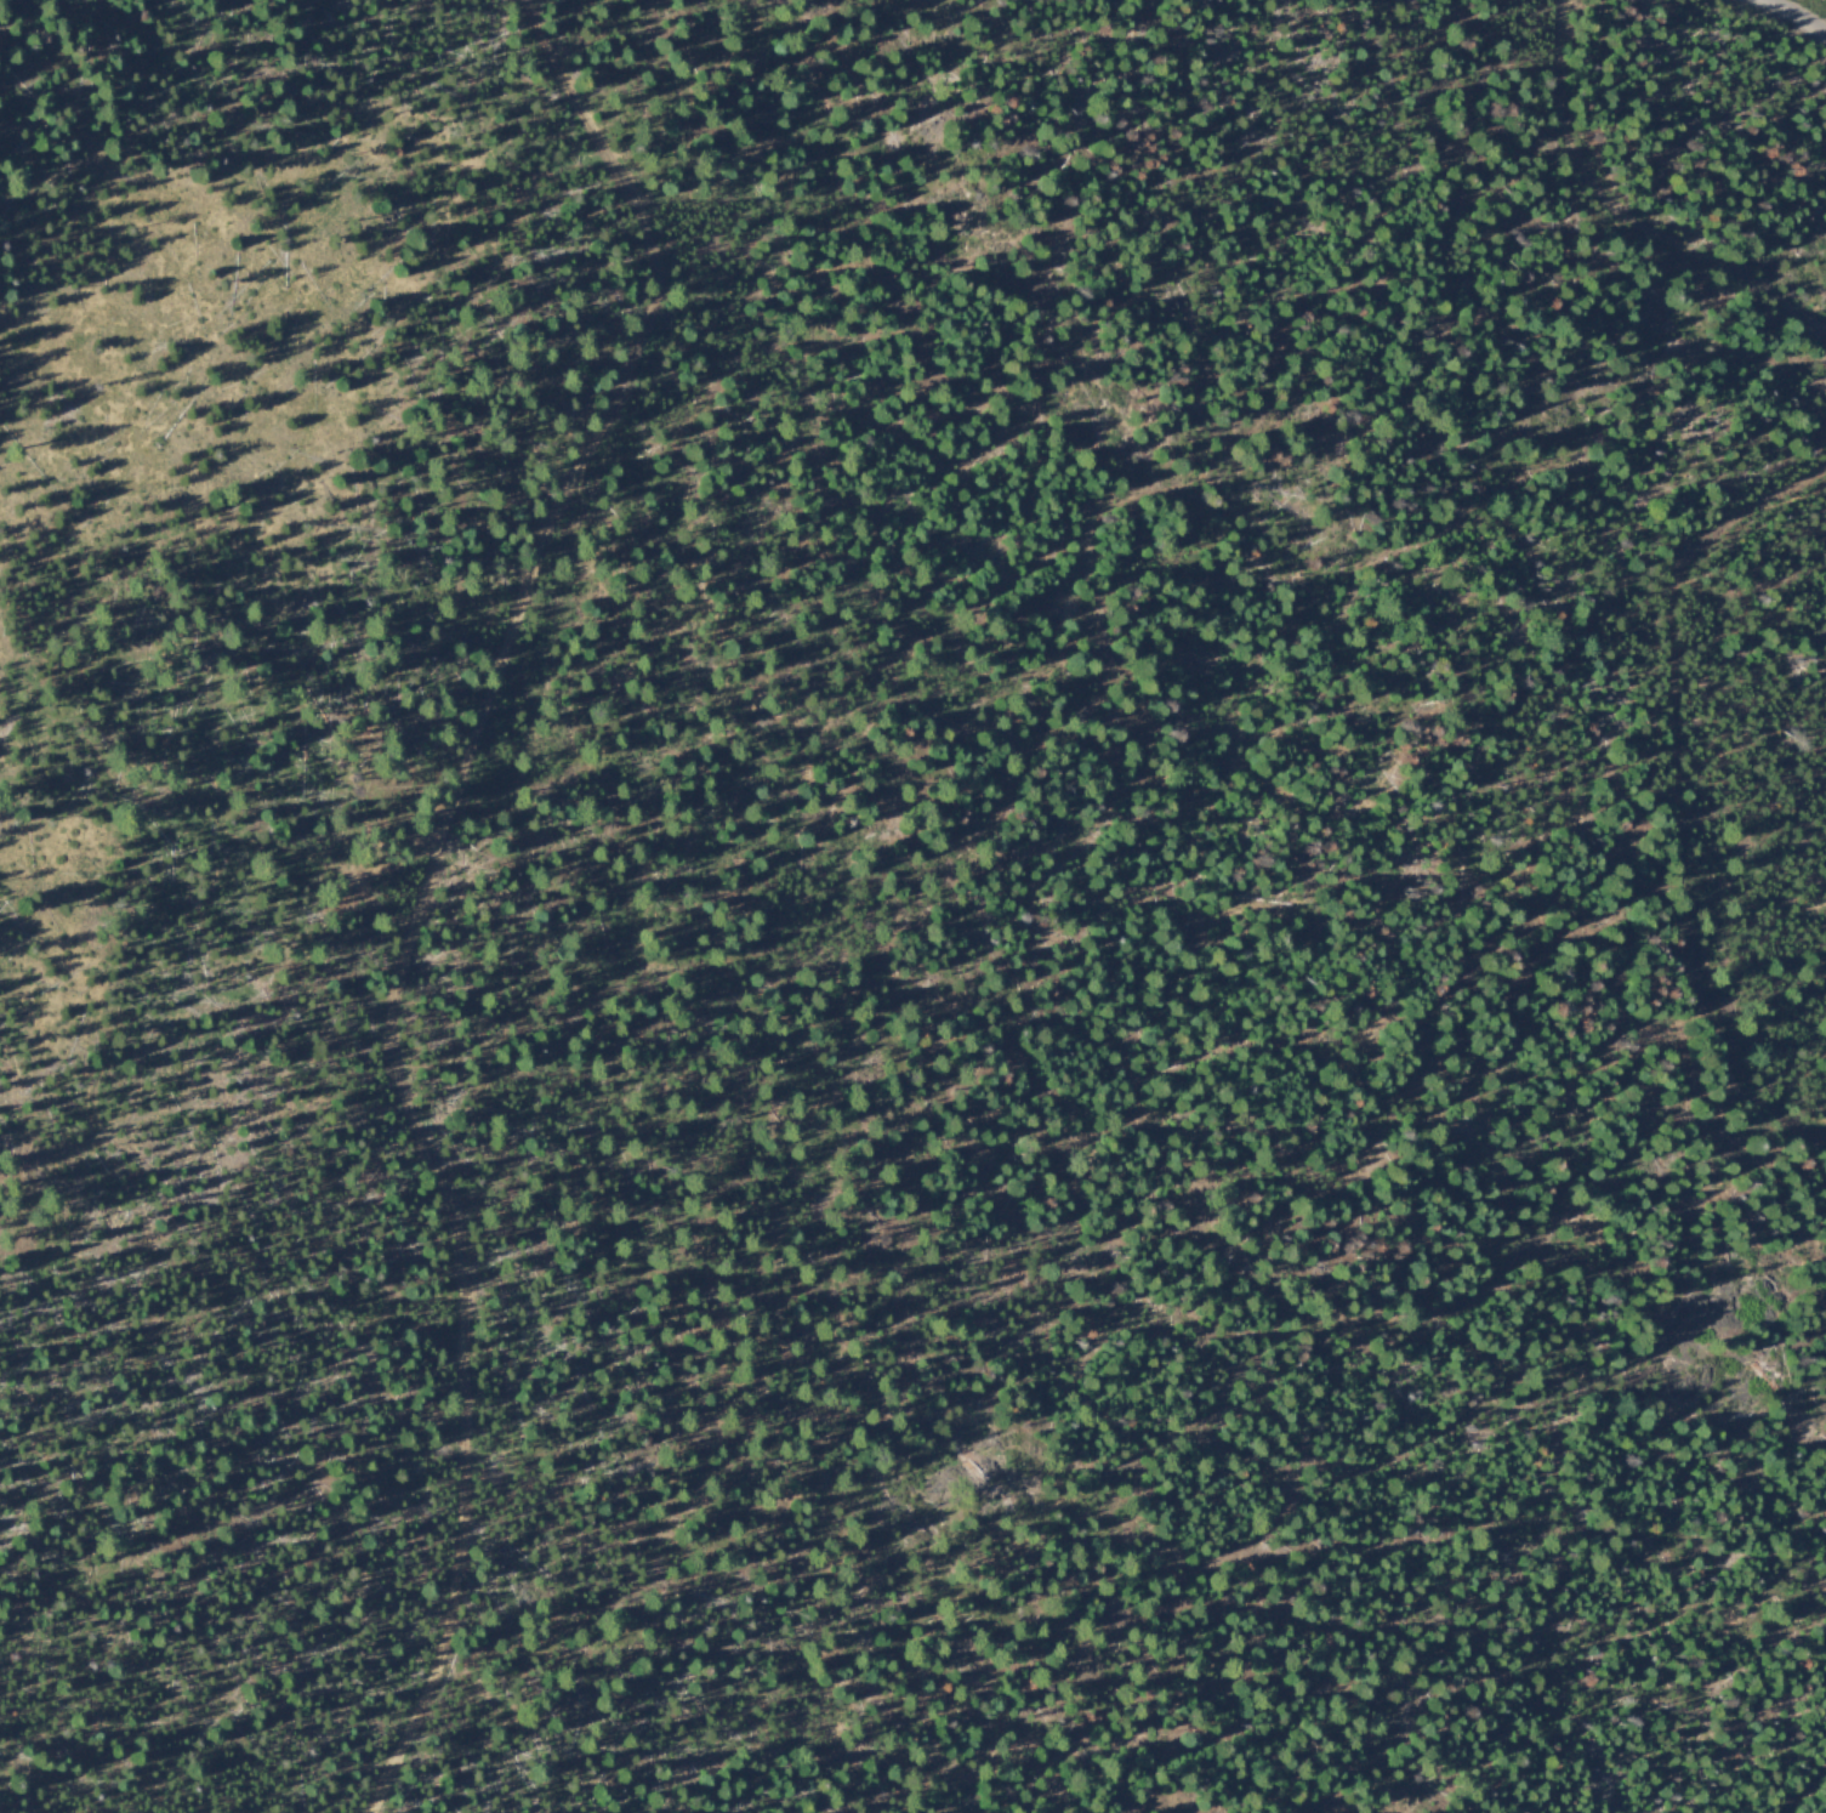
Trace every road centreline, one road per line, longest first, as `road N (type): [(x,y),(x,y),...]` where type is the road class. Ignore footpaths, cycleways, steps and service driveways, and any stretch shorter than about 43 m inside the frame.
road 1 (track): [(371,1812),(440,1644),(466,1495),(453,1301),(438,1207),(389,1025),(393,970),(516,624),(630,376),(645,323),(645,245),(622,183),(517,0)]
road 2 (track): [(1825,1230),(1807,1206),(1693,1135),(1614,783),(1643,676),(1742,539),(1750,388),(1700,324),(1563,252),(1456,22),(1460,0)]

